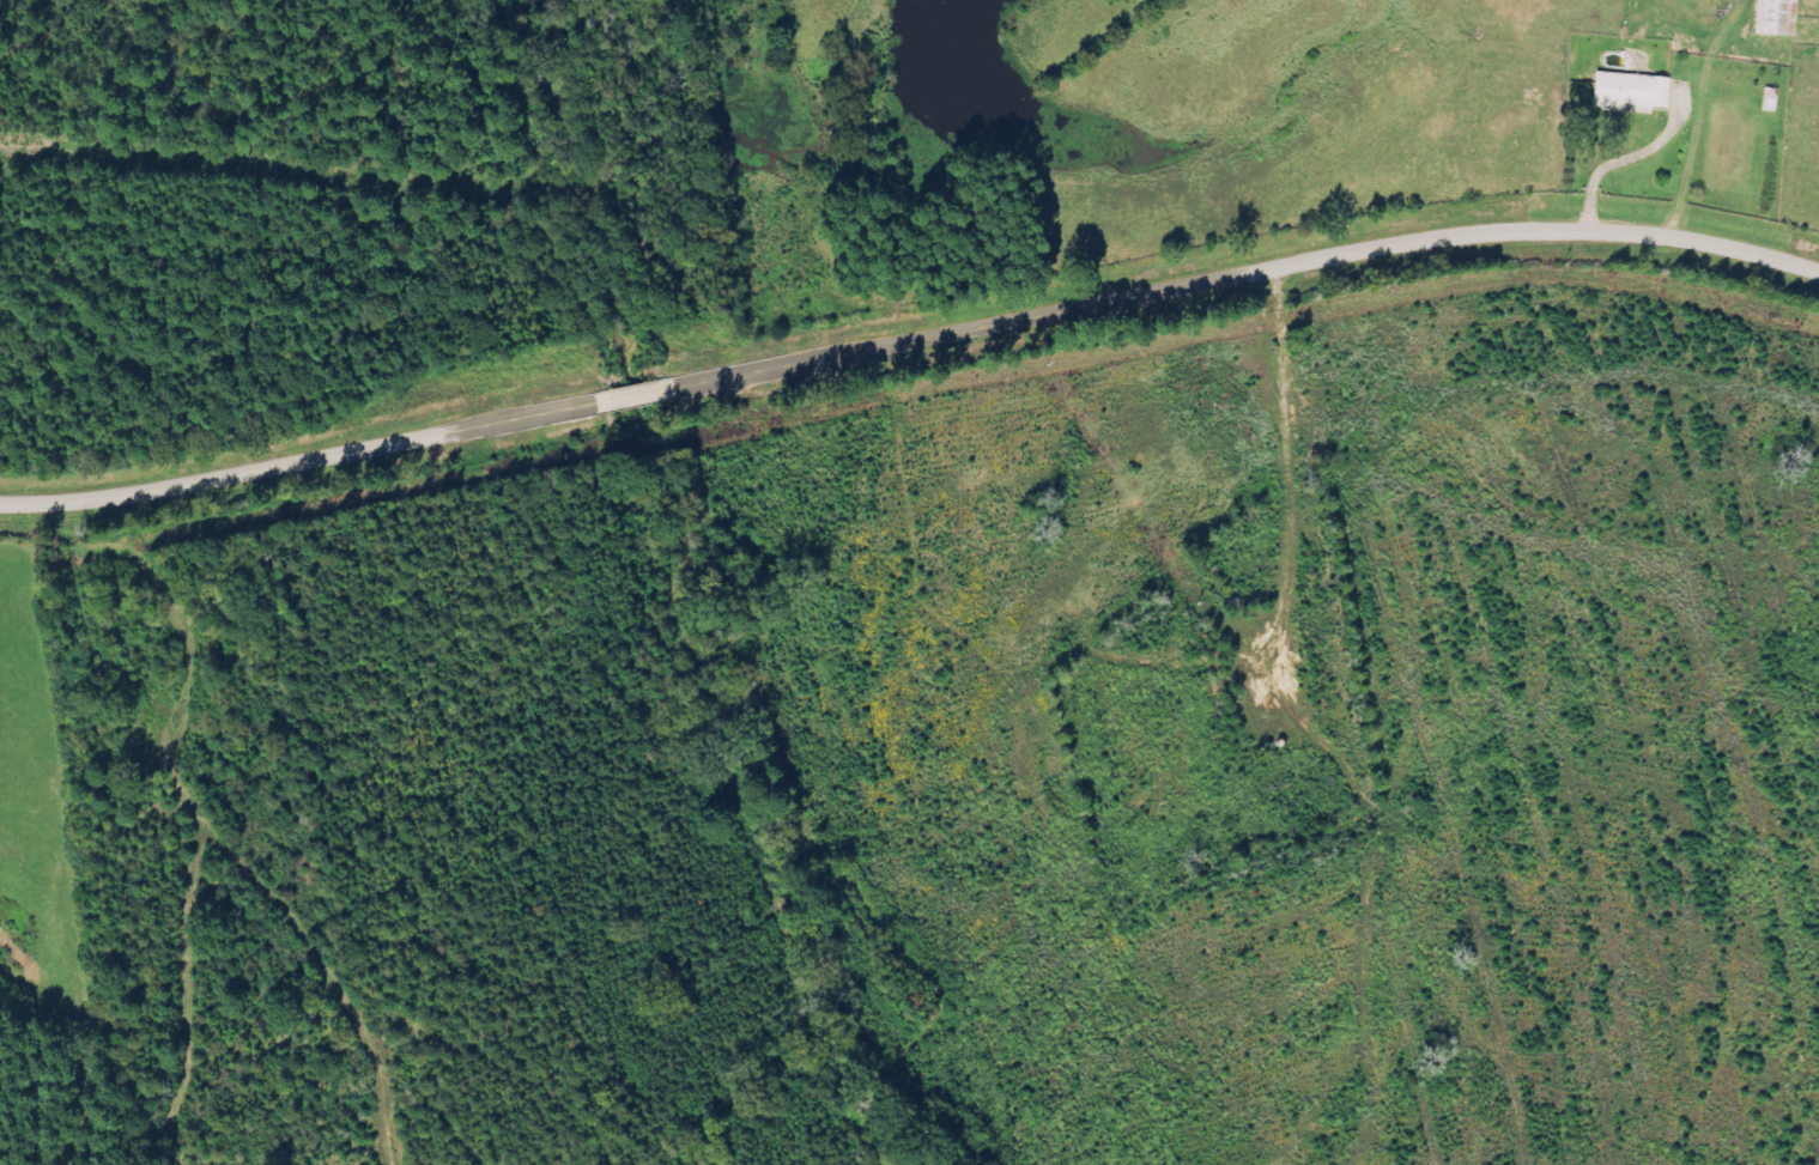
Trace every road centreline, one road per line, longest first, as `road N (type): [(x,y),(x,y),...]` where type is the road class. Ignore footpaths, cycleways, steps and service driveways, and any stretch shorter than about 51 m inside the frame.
road 1 (tertiary): [(672,388),(1473,232),(1678,237),(1818,268)]
road 2 (tertiary): [(0,509),(169,492),(599,401)]

